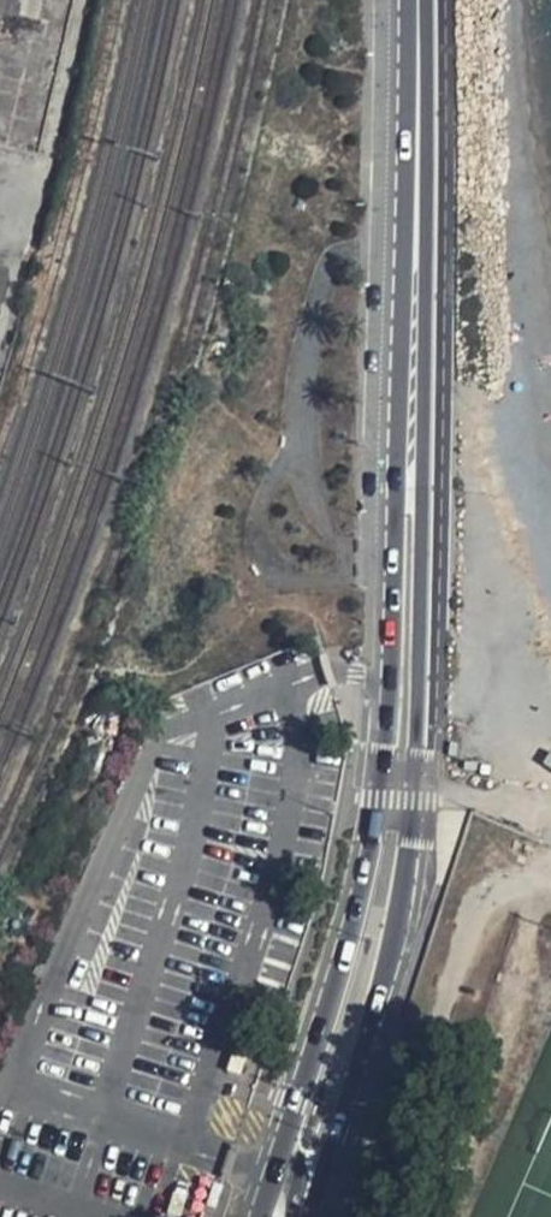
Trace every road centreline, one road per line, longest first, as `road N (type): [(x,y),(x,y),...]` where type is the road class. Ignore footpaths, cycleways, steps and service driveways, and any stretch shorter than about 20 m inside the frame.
road 1 (primary): [(308,1216),(394,943),(421,802),(410,453)]
road 2 (primary): [(410,453),(385,797),(355,930),(276,1172)]
road 3 (primary): [(410,453),(419,0)]

